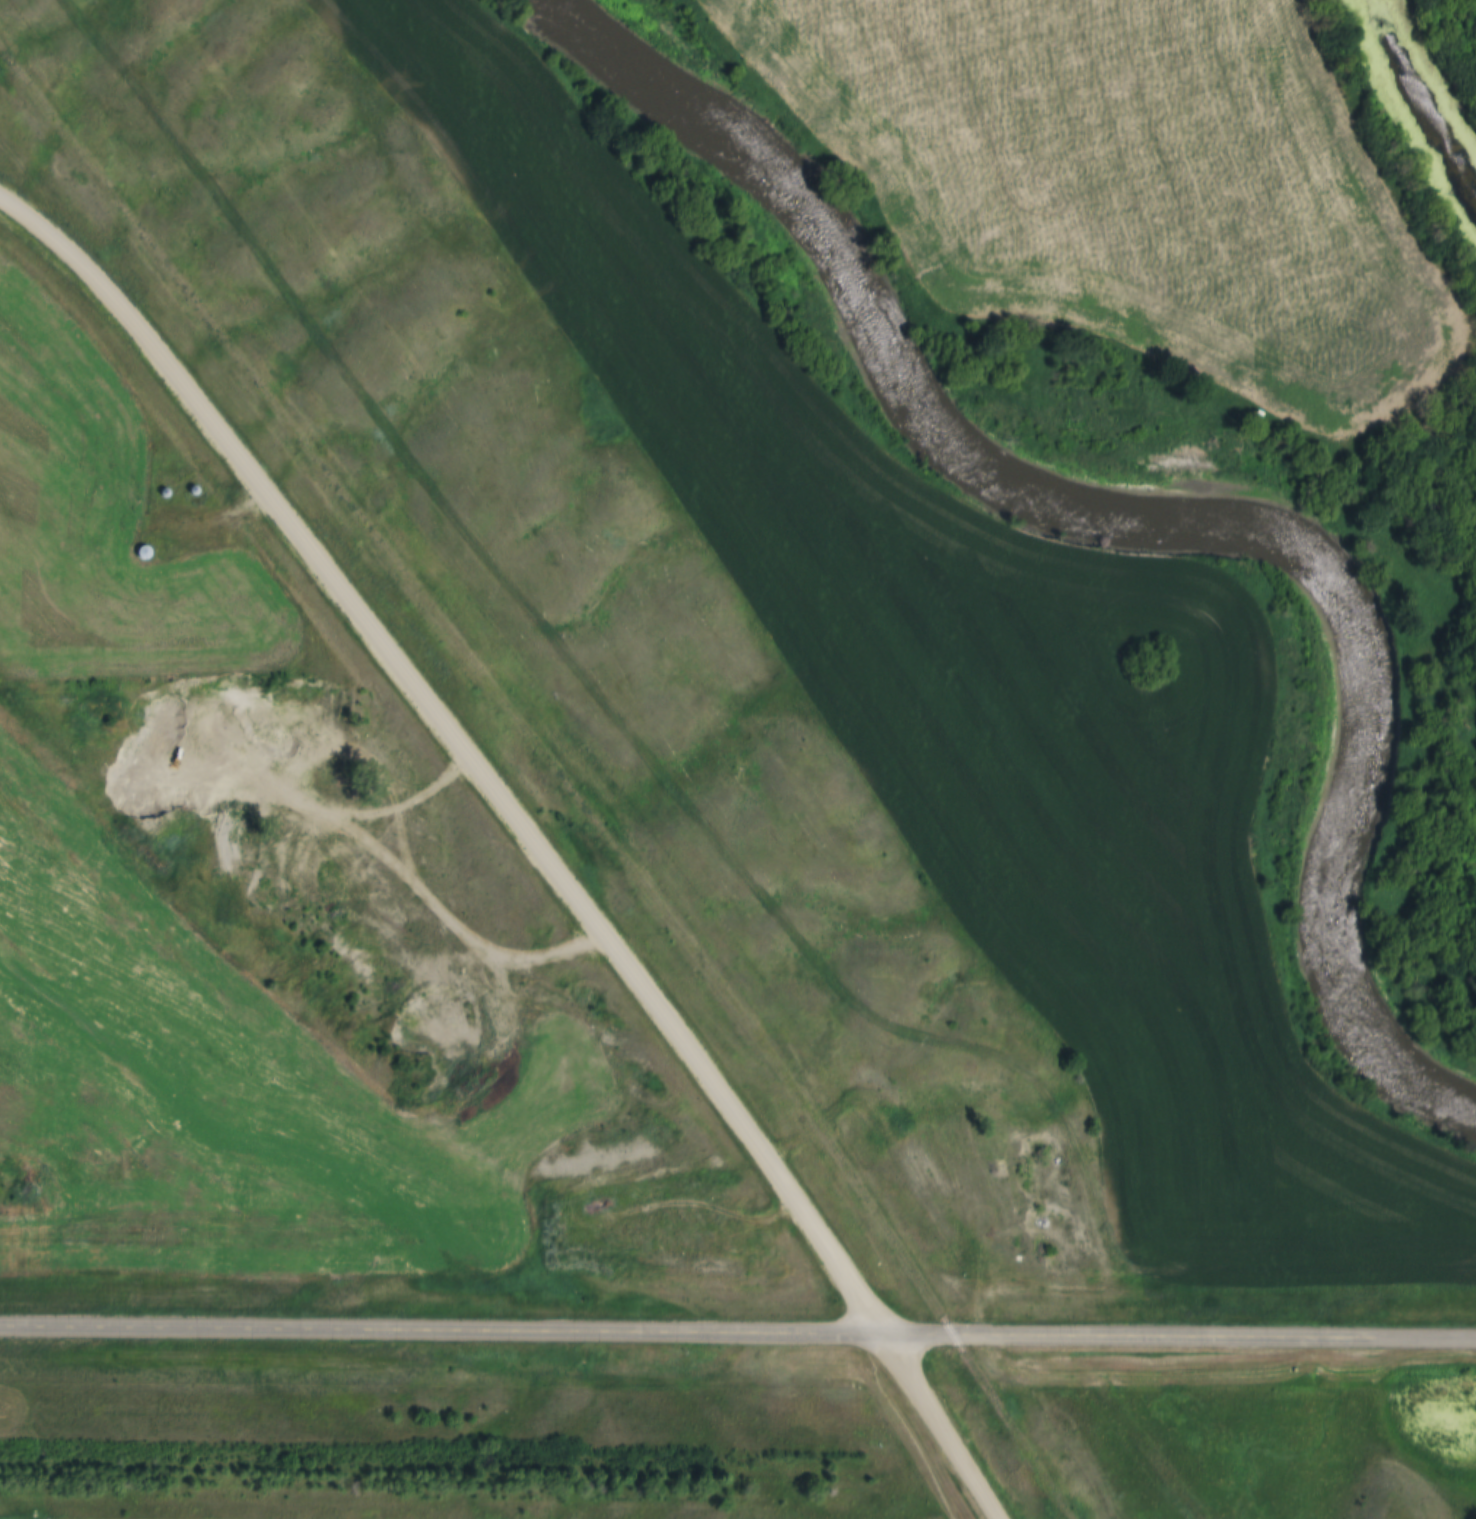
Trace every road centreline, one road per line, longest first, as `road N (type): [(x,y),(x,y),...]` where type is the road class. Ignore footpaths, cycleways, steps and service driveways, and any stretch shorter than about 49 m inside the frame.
road 1 (tertiary): [(0,1326),(1475,1337)]
road 2 (tertiary): [(882,1332),(281,511),(83,264),(0,196)]
road 3 (tertiary): [(998,1518),(882,1332)]

